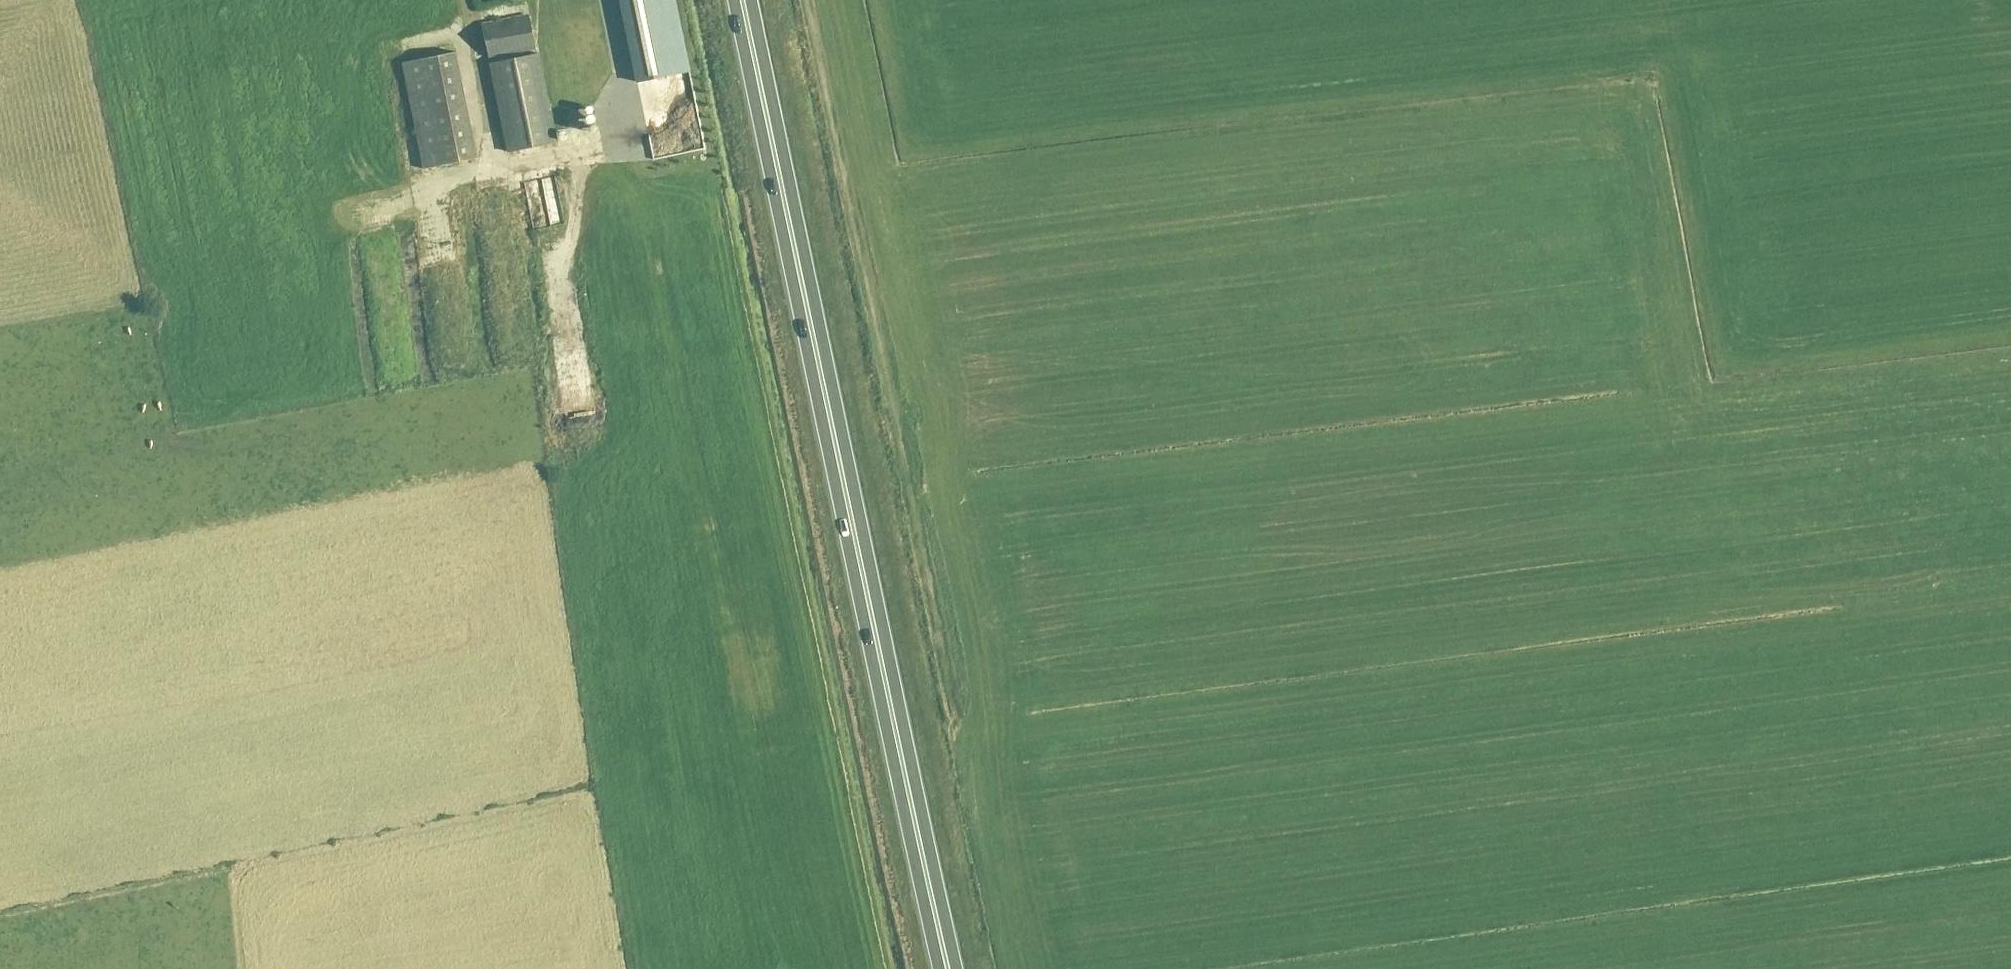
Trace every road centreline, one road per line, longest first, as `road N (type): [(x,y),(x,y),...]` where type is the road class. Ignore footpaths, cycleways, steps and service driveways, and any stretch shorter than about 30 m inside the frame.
road 1 (trunk): [(946,968),(742,0)]

